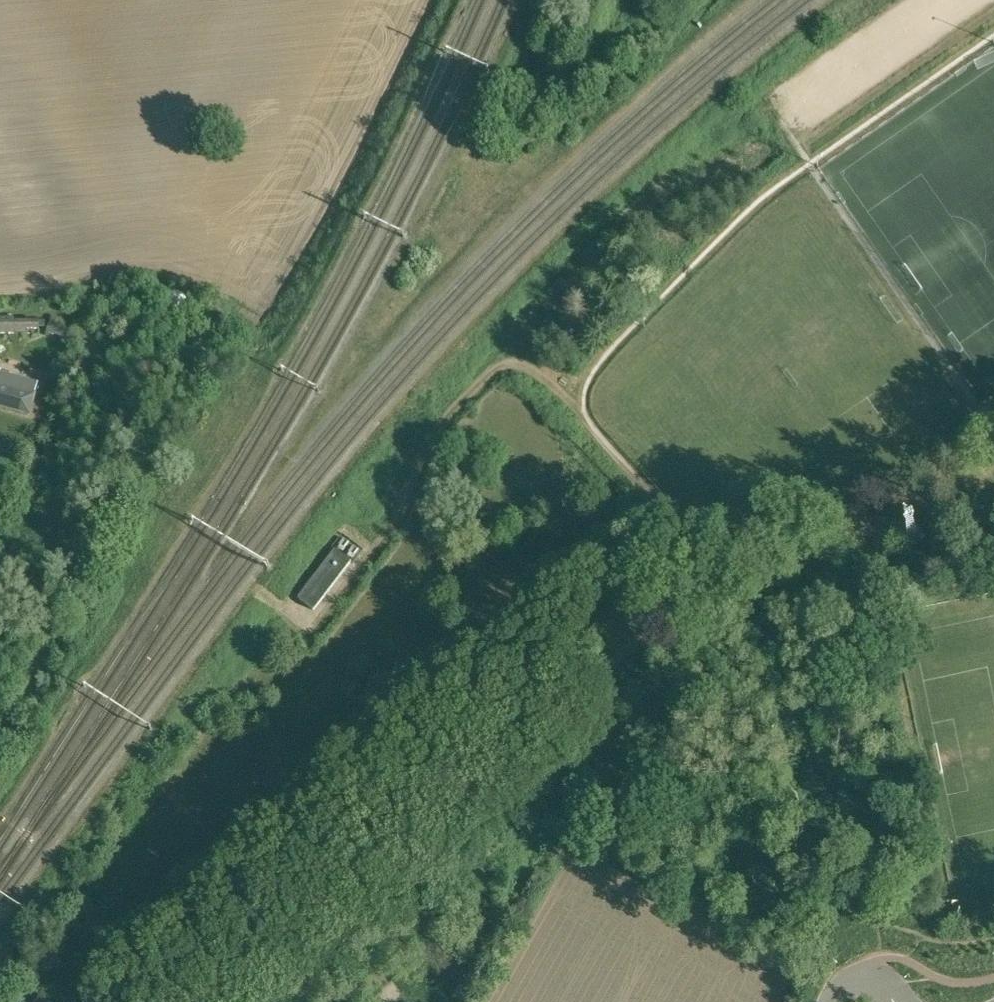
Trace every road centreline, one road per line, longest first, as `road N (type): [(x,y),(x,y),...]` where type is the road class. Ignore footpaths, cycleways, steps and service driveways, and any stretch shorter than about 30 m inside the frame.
road 1 (track): [(728,573),(203,1001)]

